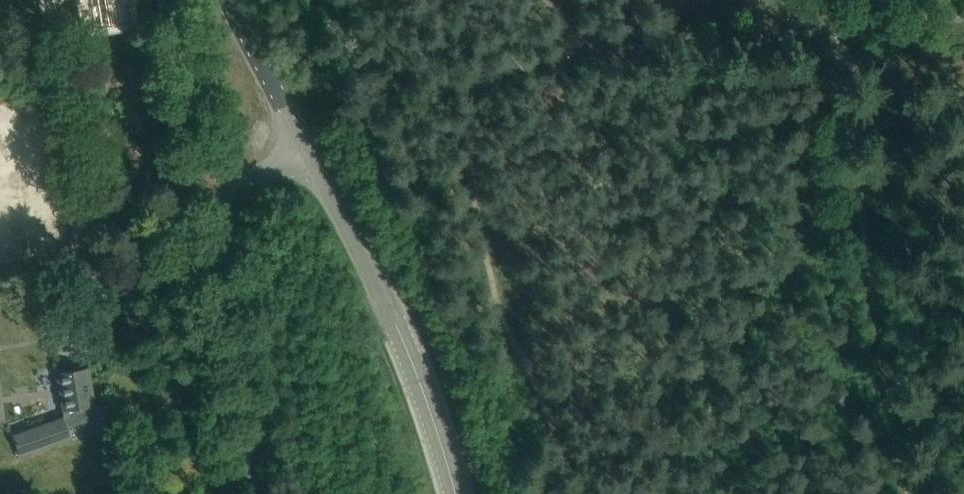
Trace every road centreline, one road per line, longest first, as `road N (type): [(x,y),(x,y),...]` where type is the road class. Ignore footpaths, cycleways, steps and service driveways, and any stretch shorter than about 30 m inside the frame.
road 1 (track): [(897,493),(820,0)]
road 2 (track): [(940,22),(457,76)]
road 3 (unclassified): [(265,493),(219,242),(236,194),(300,136)]
road 4 (unclassified): [(451,493),(409,351),(300,136)]
road 5 (unclassified): [(300,136),(232,0)]

